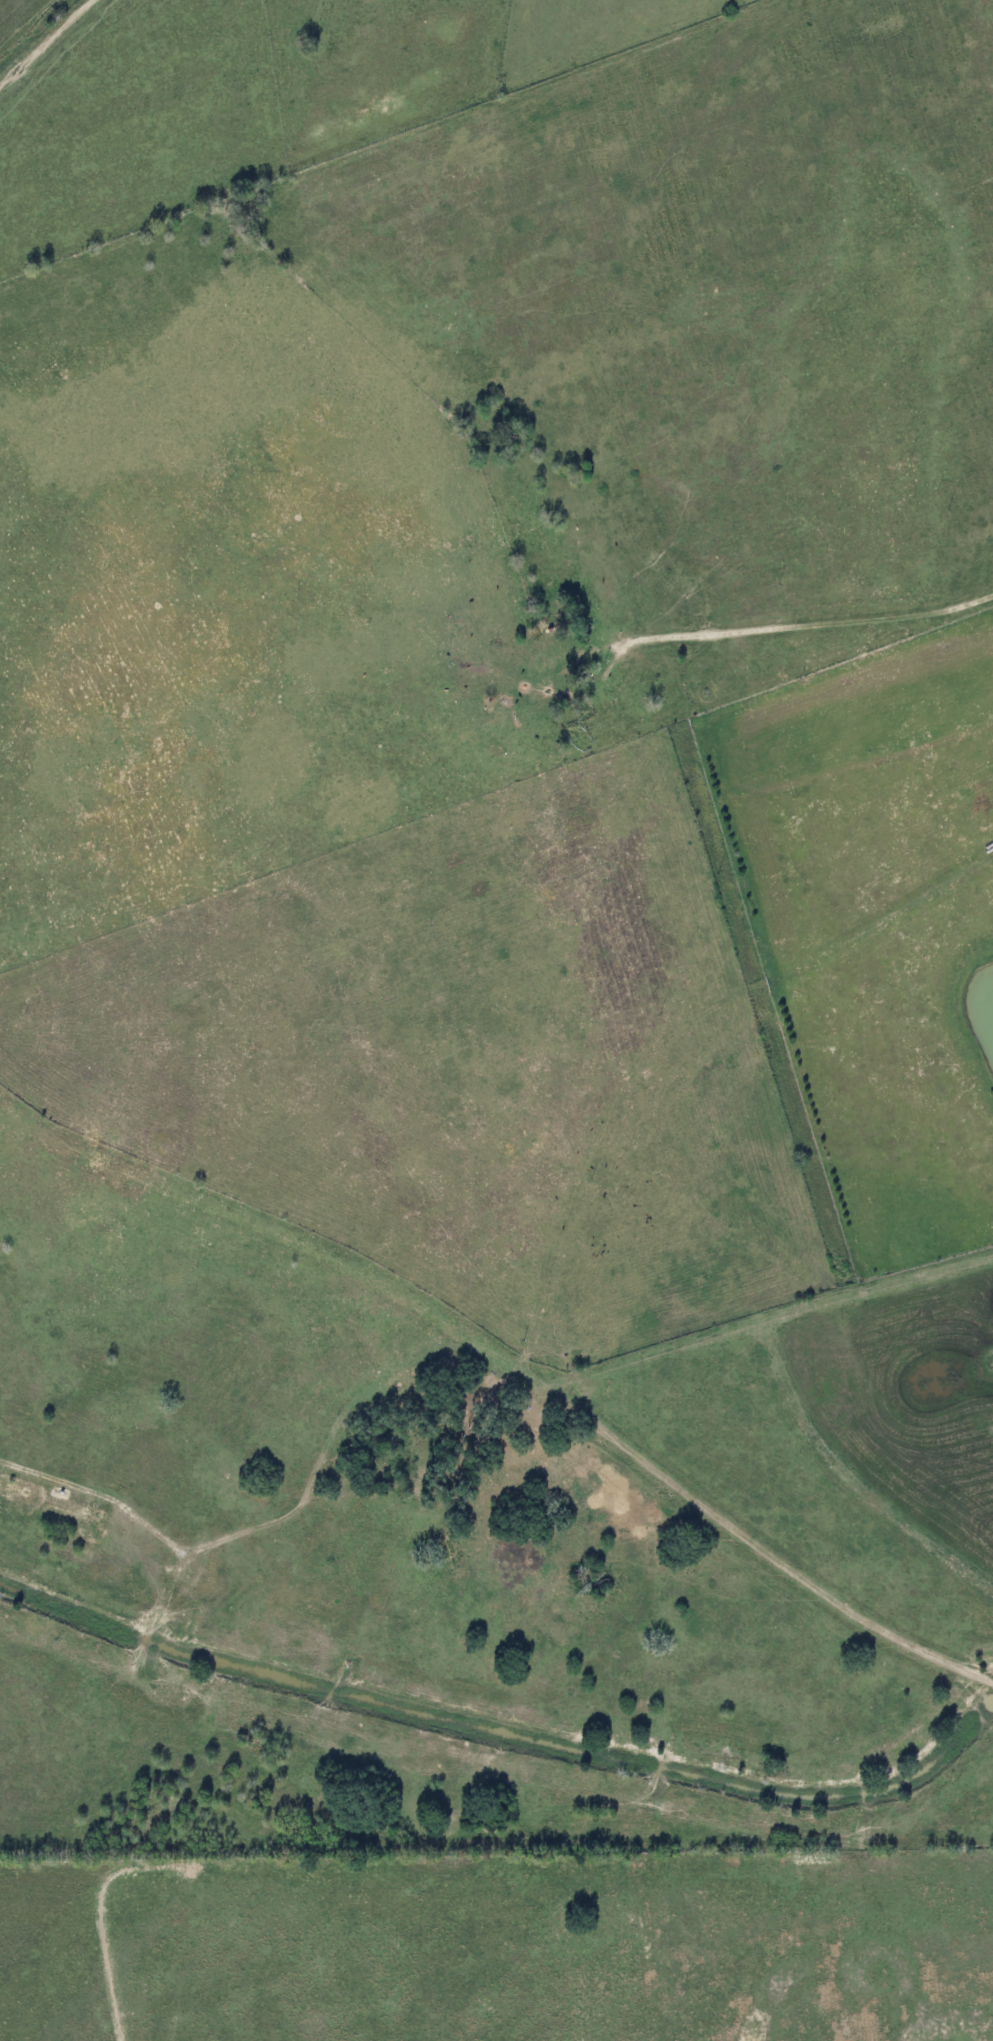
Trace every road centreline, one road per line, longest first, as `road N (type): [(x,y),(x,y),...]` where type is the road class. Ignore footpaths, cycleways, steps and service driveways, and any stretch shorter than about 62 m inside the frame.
road 1 (track): [(0,1462),(112,1500),(194,1564)]

